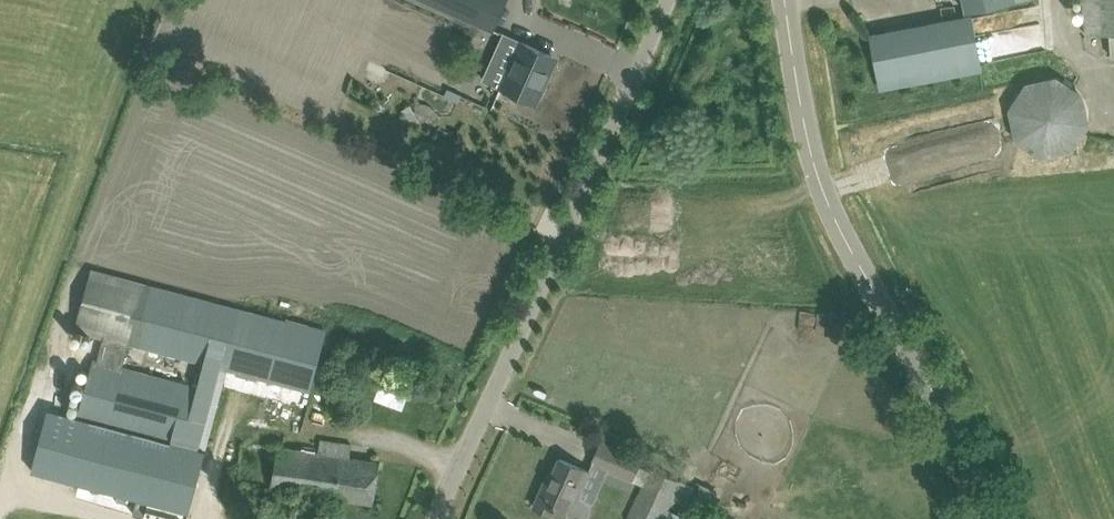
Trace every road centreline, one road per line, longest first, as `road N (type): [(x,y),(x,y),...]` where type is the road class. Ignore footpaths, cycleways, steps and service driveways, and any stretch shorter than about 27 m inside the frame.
road 1 (unclassified): [(994,518),(819,179),(804,128),(785,0)]
road 2 (unclassified): [(445,518),(666,0)]

